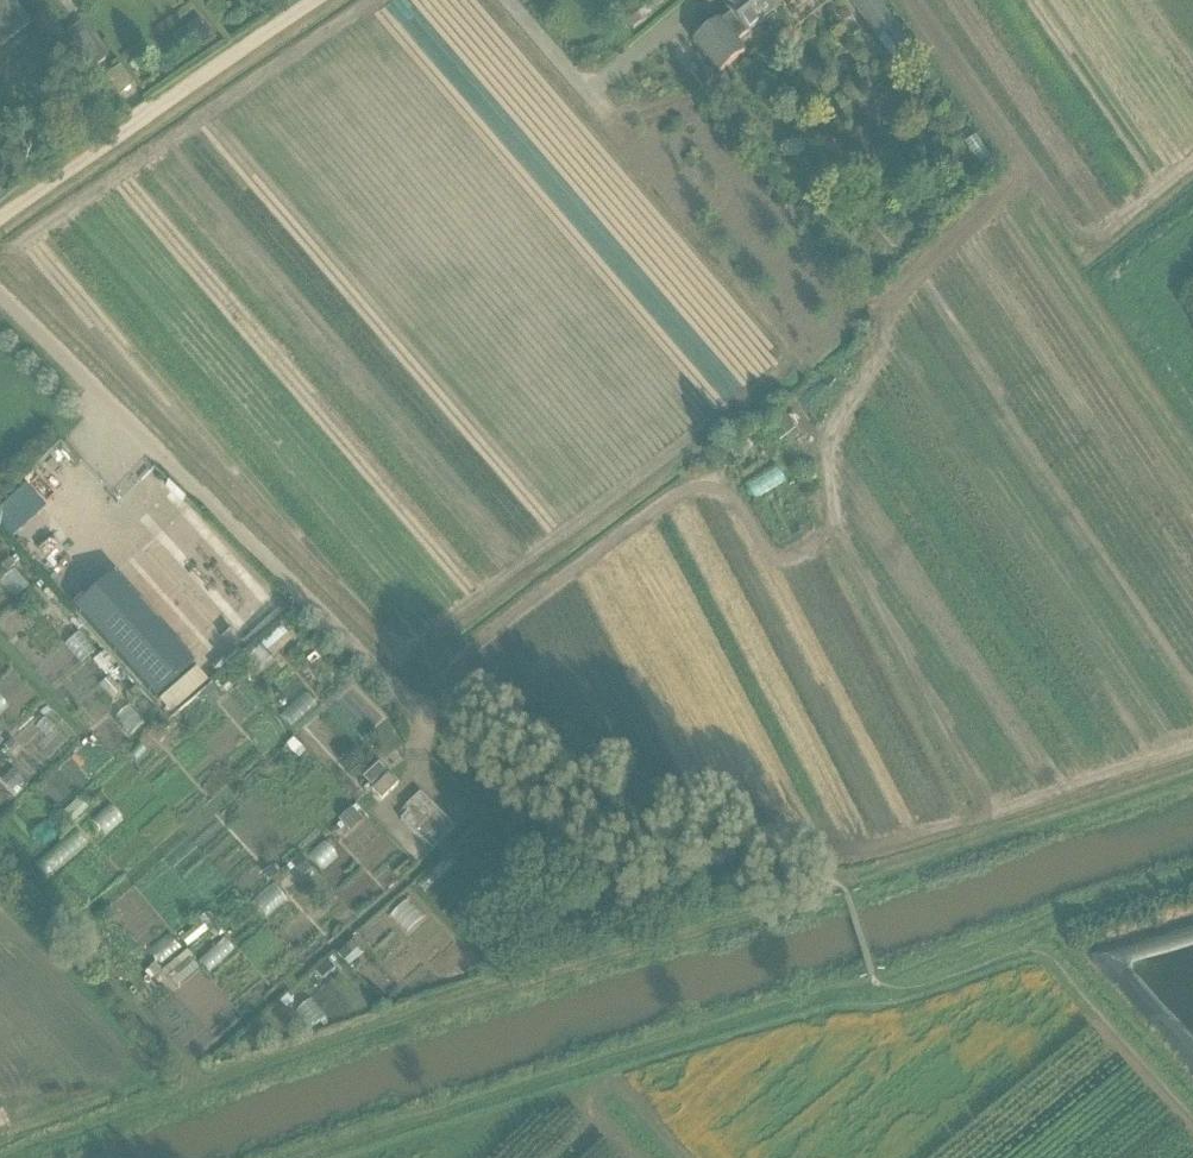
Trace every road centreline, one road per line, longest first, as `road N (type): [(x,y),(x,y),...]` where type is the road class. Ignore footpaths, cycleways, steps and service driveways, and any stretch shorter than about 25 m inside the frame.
road 1 (unclassified): [(219,1082),(521,978),(787,902),(801,869),(397,693),(165,473),(0,300)]
road 2 (residential): [(0,217),(321,0)]

